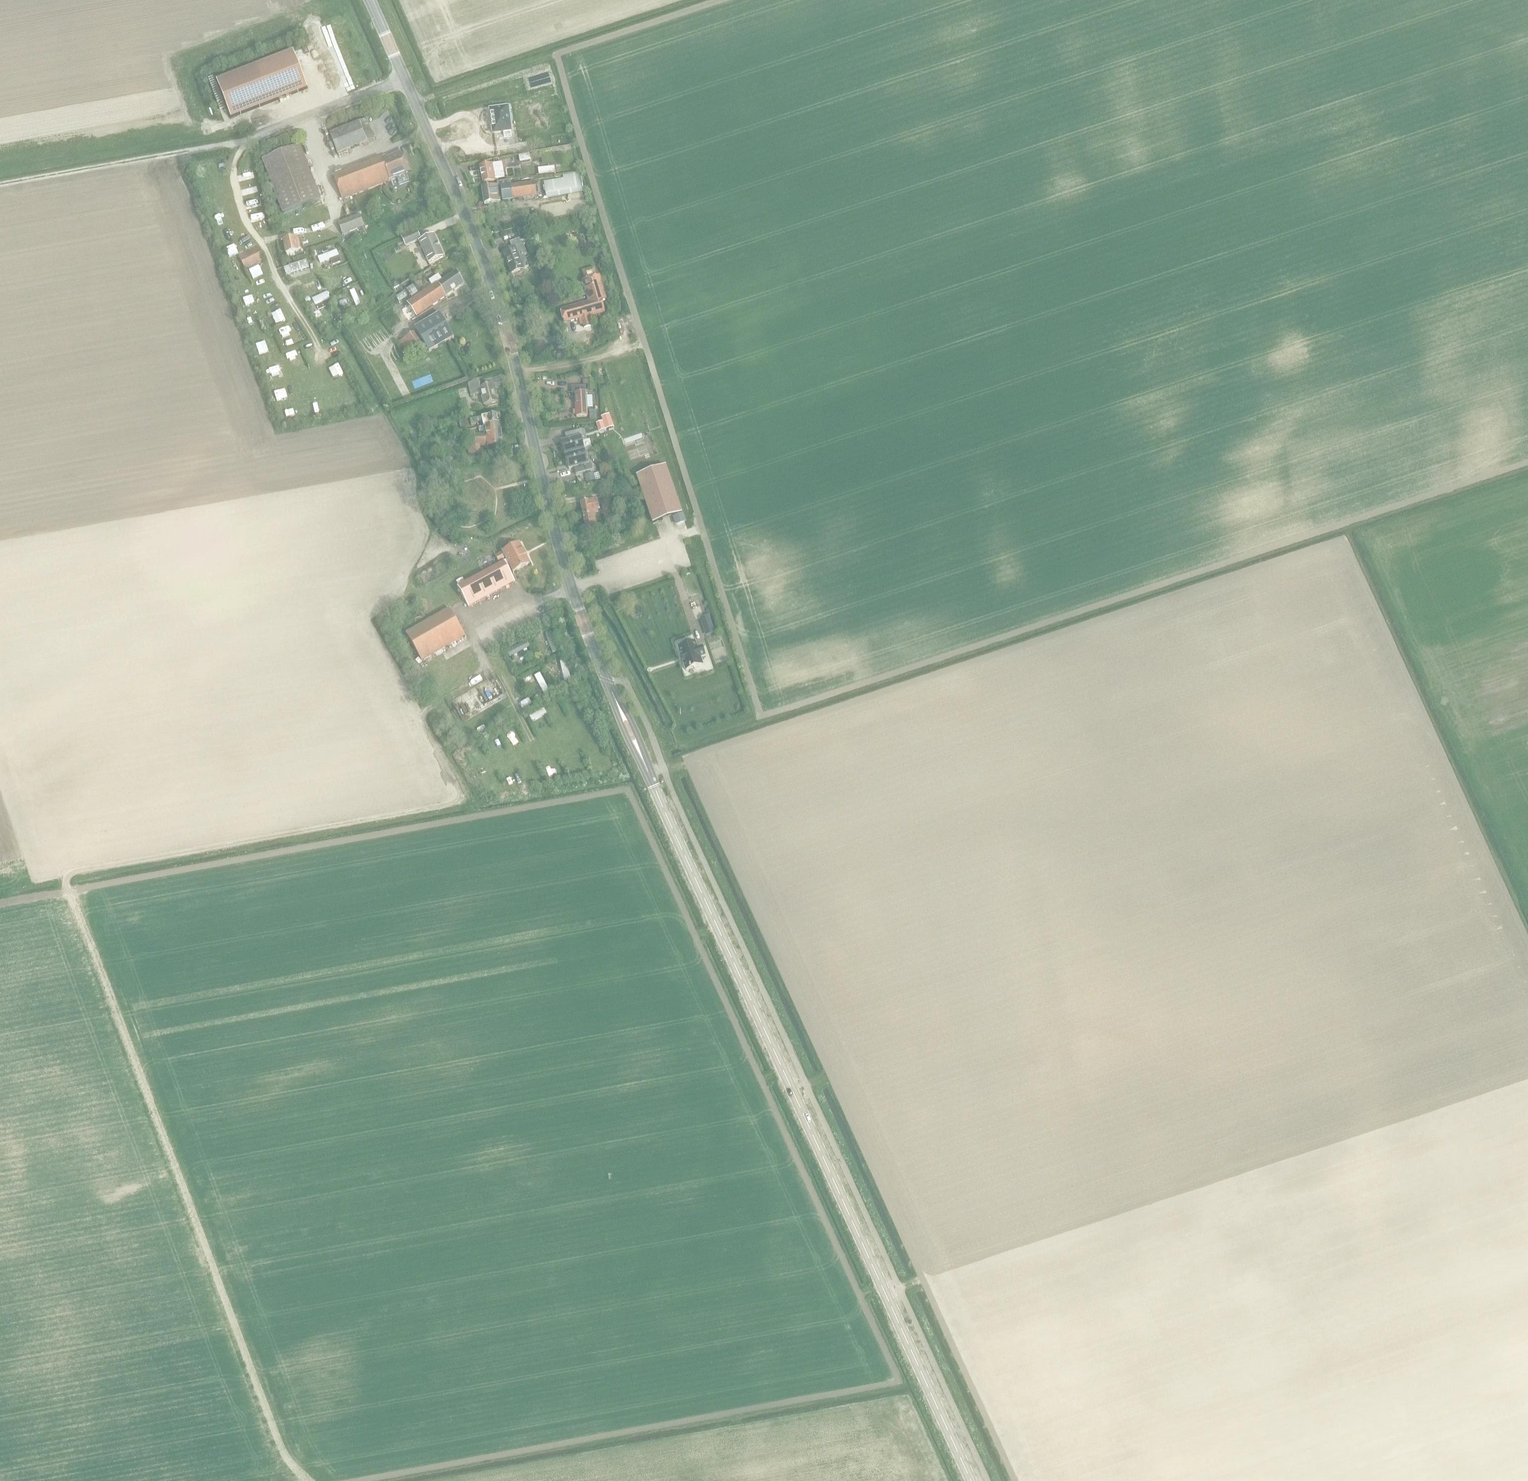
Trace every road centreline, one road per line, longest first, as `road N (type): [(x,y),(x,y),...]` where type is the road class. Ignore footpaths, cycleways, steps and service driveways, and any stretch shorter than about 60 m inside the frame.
road 1 (secondary): [(643,760),(972,1480)]
road 2 (secondary): [(607,679),(552,528),(475,234),(369,0)]

